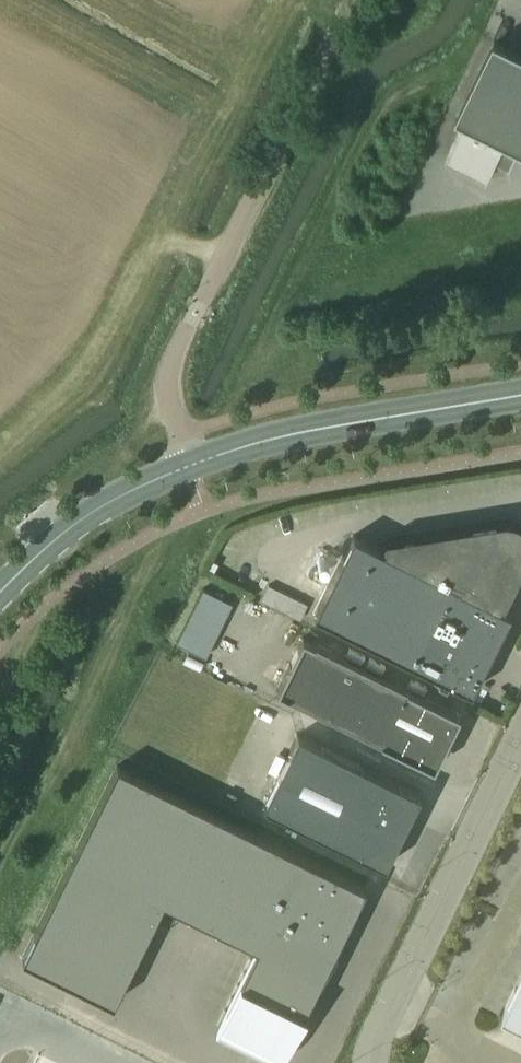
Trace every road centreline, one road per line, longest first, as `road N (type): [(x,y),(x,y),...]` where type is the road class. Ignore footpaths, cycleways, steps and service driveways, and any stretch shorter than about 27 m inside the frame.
road 1 (unclassified): [(189,465),(170,402),(170,367),(352,0)]
road 2 (unclassified): [(520,738),(376,1038),(373,1062)]
road 3 (secondary): [(189,465),(271,440),(520,396)]
road 4 (secondary): [(0,591),(66,533),(142,484),(189,465)]

